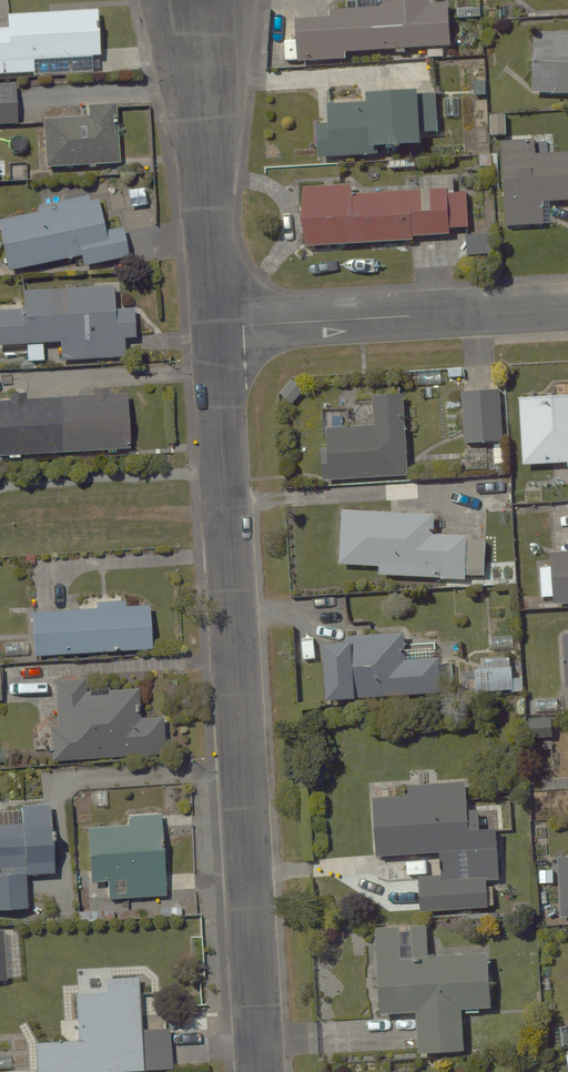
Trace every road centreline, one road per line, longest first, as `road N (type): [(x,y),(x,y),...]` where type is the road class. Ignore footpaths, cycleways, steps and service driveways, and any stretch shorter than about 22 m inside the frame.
road 1 (residential): [(217,328),(261,1071)]
road 2 (residential): [(217,328),(567,308)]
road 3 (residential): [(197,0),(217,328)]

